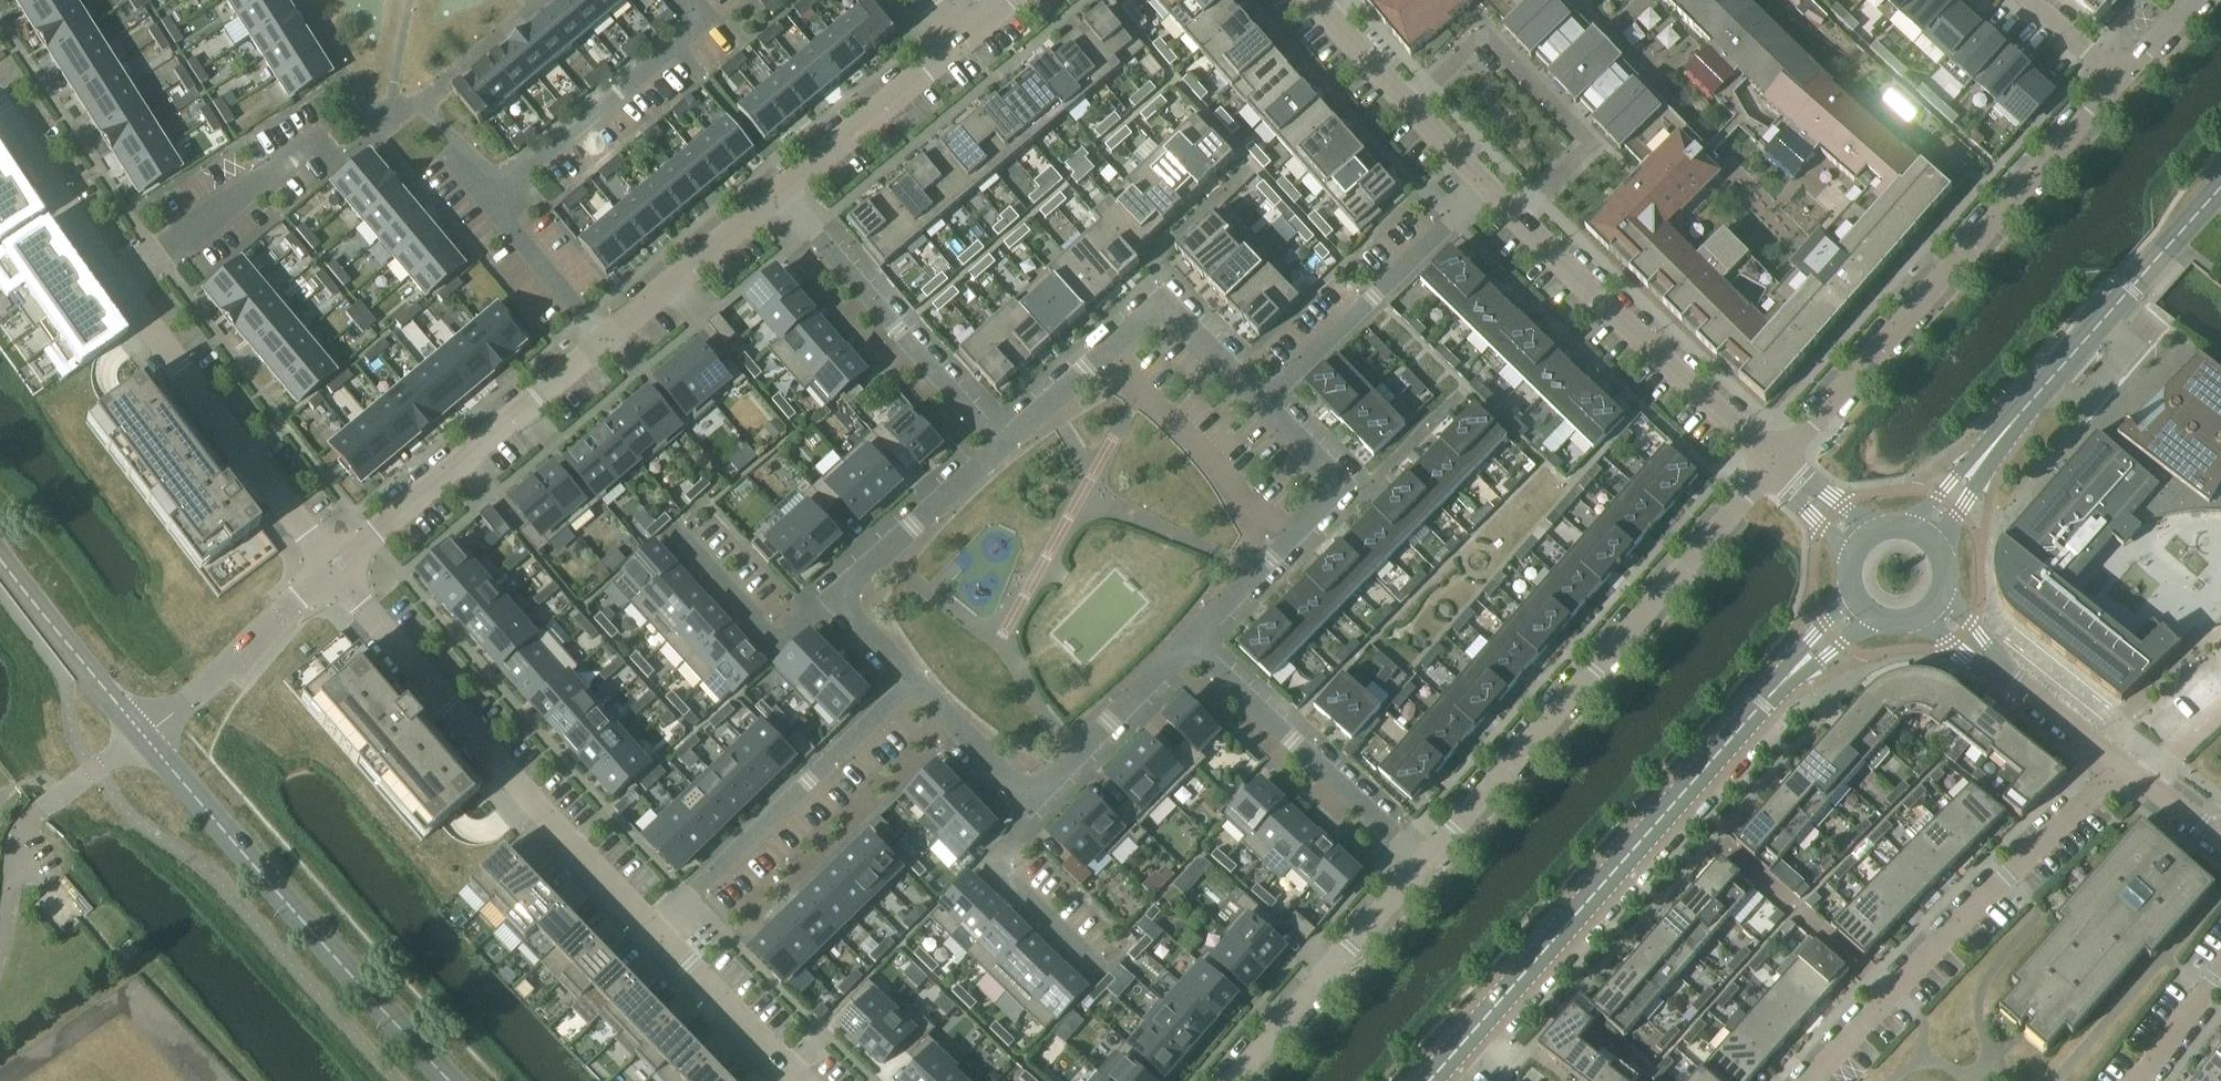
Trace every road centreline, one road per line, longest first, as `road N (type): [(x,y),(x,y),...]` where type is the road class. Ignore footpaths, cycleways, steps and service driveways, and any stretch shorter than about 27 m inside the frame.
road 1 (tertiary): [(1863,605),(1771,696),(1461,1050)]
road 2 (residential): [(1773,463),(1414,871)]
road 3 (residential): [(2115,80),(1773,463)]
road 4 (residential): [(668,947),(331,566)]
road 5 (tertiary): [(448,1080),(144,735)]
road 6 (tertiary): [(2220,191),(2020,413),(1923,537)]
road 7 (residential): [(2124,770),(1891,994),(1815,1080)]
road 8 (residential): [(1487,192),(1773,463)]
road 9 (residential): [(668,947),(923,691)]
road 10 (residential): [(331,566),(118,281)]
road 11 (residential): [(331,566),(602,341)]
road 12 (residential): [(999,448),(779,194)]
road 13 (residential): [(1184,652),(1414,871)]
road 14 (residential): [(1263,405),(1487,192)]
road 15 (residential): [(692,0),(709,22),(498,197)]
road 16 (residential): [(1414,871),(1231,1080)]
road 17 (residential): [(1316,0),(1487,192)]
road 18 (residential): [(118,281),(323,128)]
road 19 (residential): [(2124,770),(1931,606)]
road 20 (residential): [(144,735),(331,566)]
road 21 (residential): [(779,194),(966,39)]
road 22 (tertiary): [(144,735),(0,554)]
road 23 (residential): [(602,341),(779,194)]
road 24 (residential): [(1038,804),(998,848),(1000,871),(1106,973)]
road 25 (residential): [(999,448),(835,598)]
road 26 (residential): [(675,528),(762,627),(798,632),(835,598)]
road 27 (residential): [(1184,652),(1327,487)]
road 28 (residential): [(118,281),(0,101)]
road 29 (residential): [(1038,804),(1184,652)]
road 30 (residential): [(1161,319),(1141,323),(999,448)]
road 31 (residential): [(1252,162),(1158,254),(1161,319)]
road 32 (residential): [(802,1080),(668,947)]
road 33 (residential): [(498,197),(515,237),(602,341)]
road 34 (residential): [(1327,487),(1374,481),(1467,391)]
road 35 (residential): [(923,691),(1038,804)]
road 36 (residential): [(1263,405),(1180,323),(1161,319)]
road 37 (residential): [(2138,1080),(2220,974)]
road 38 (residential): [(835,598),(923,691)]
road 39 (residential): [(1773,463),(1862,545)]

